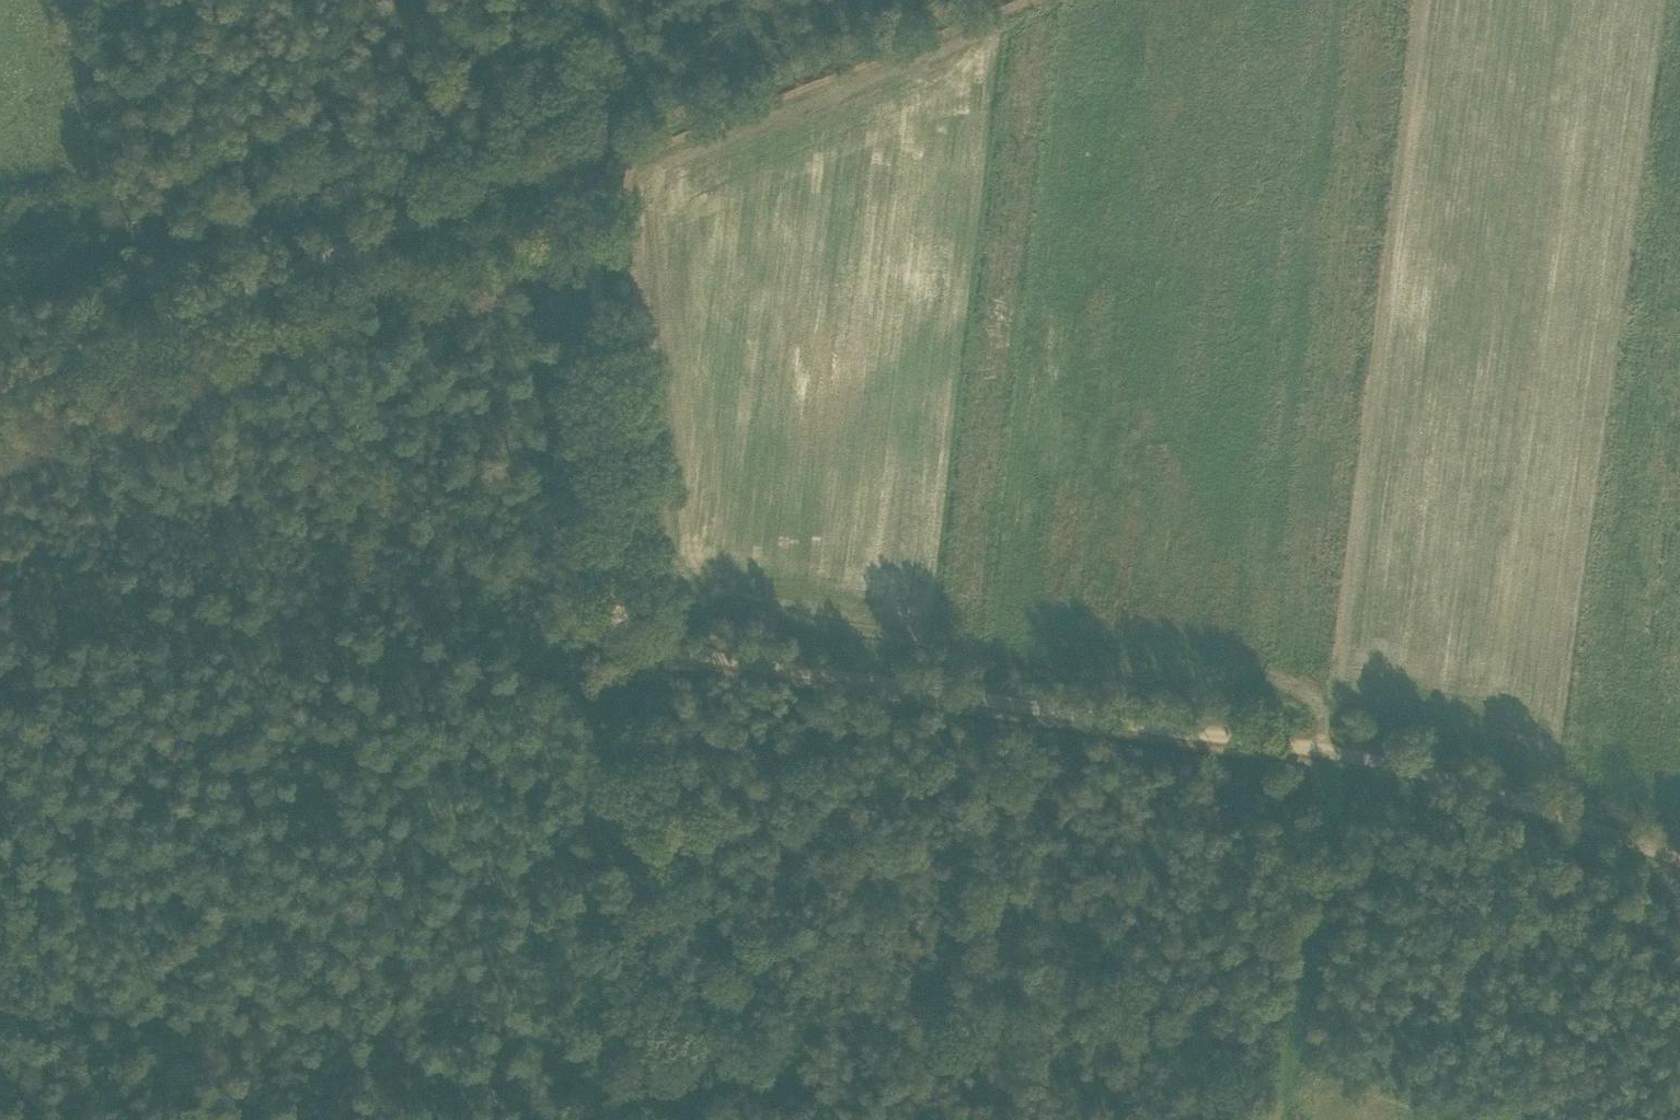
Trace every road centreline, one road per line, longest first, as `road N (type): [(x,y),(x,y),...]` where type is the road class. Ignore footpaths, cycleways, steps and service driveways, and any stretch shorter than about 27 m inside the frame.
road 1 (track): [(1679,862),(1437,773),(623,643)]
road 2 (track): [(588,166),(544,167),(0,384)]
road 3 (track): [(623,643),(588,166)]
road 4 (track): [(1330,751),(1279,1119)]

